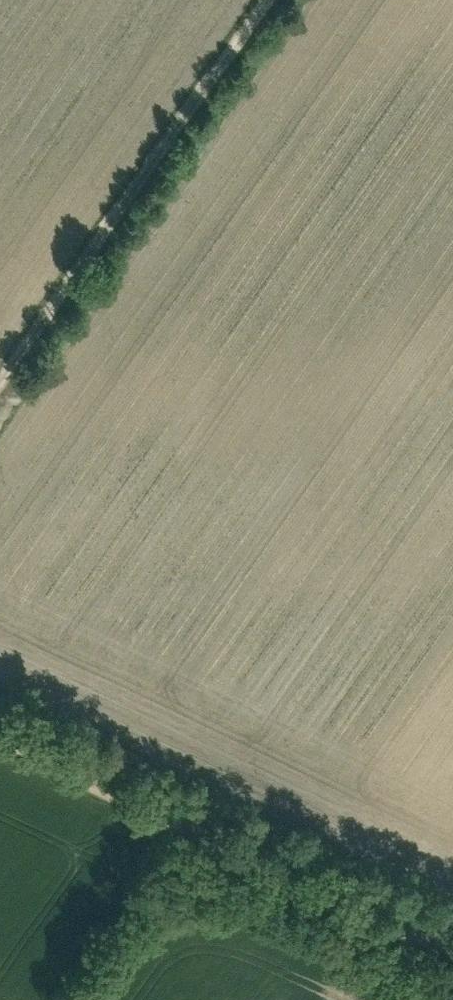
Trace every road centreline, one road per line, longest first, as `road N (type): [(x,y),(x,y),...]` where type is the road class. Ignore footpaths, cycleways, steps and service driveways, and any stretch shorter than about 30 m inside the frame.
road 1 (track): [(0,737),(452,949)]
road 2 (track): [(0,381),(267,0)]

